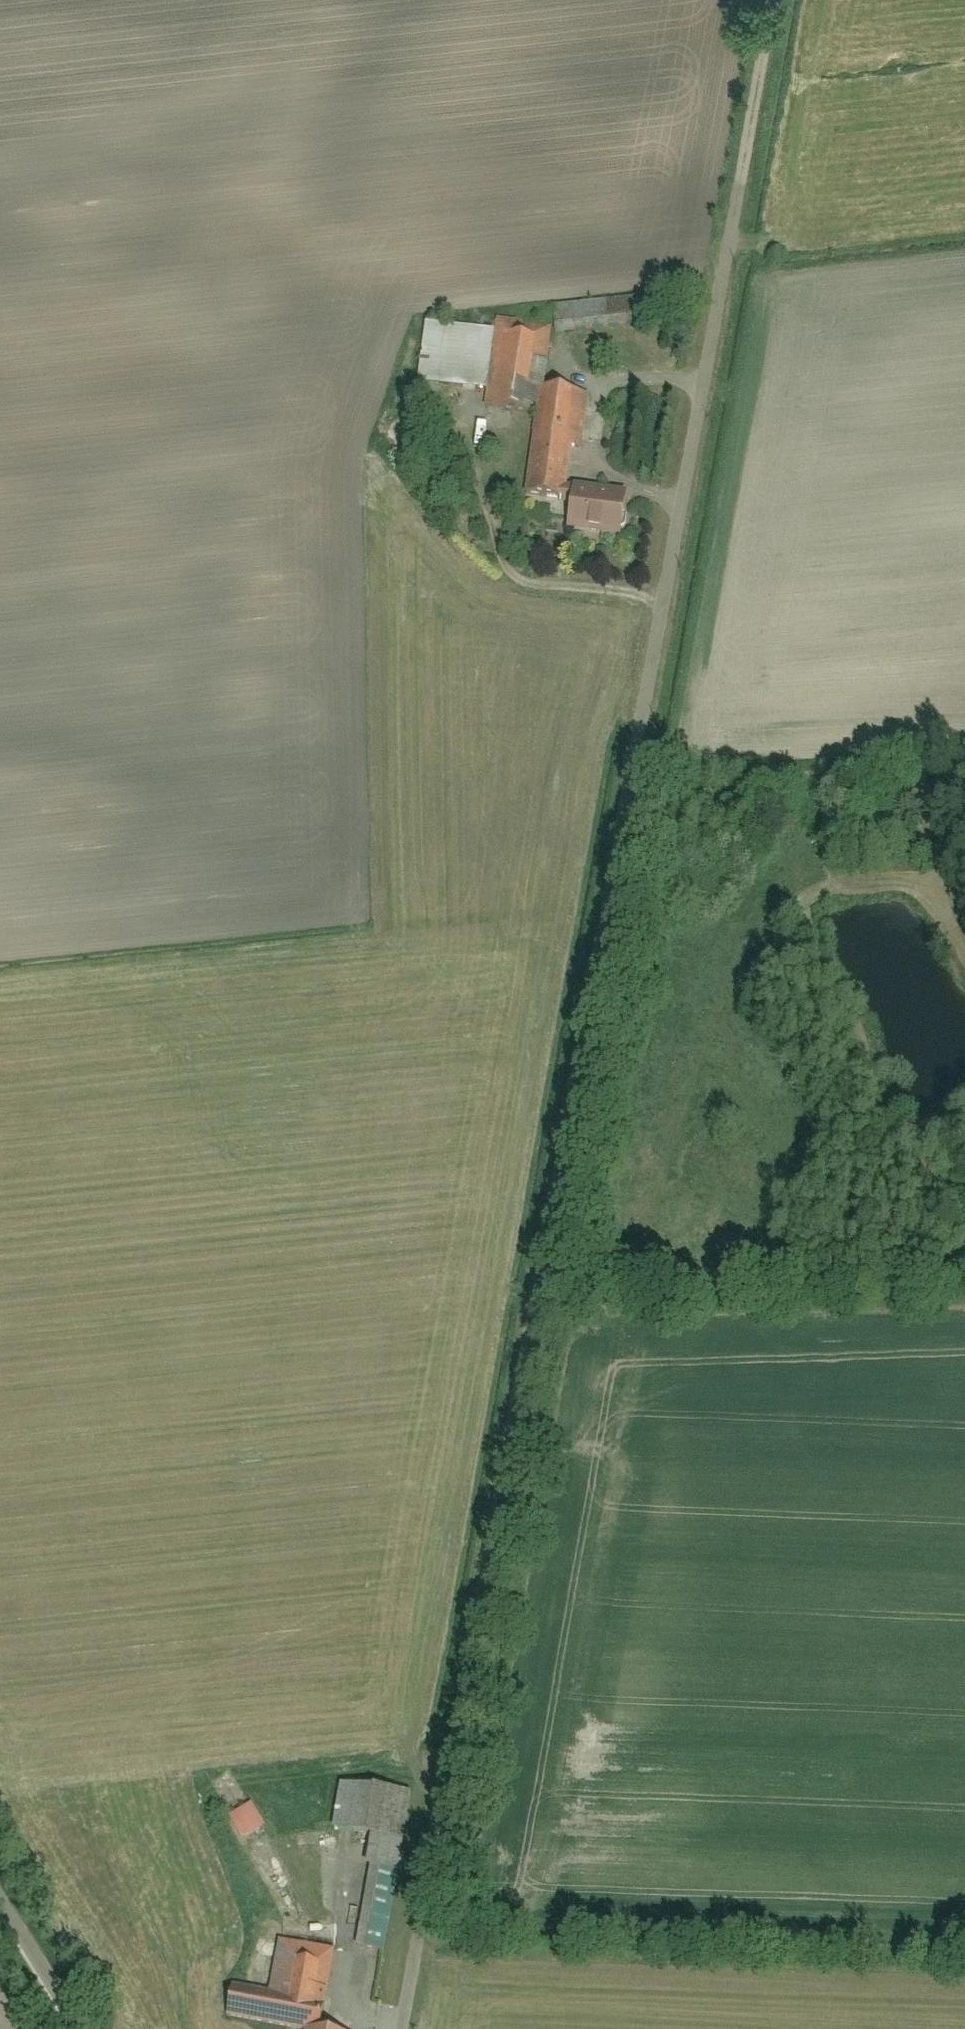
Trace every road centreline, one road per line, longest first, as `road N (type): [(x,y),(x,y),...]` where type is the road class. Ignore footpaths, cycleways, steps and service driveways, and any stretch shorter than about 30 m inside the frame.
road 1 (unclassified): [(396,2028),(768,0)]
road 2 (unclassified): [(0,1902),(78,2028)]

